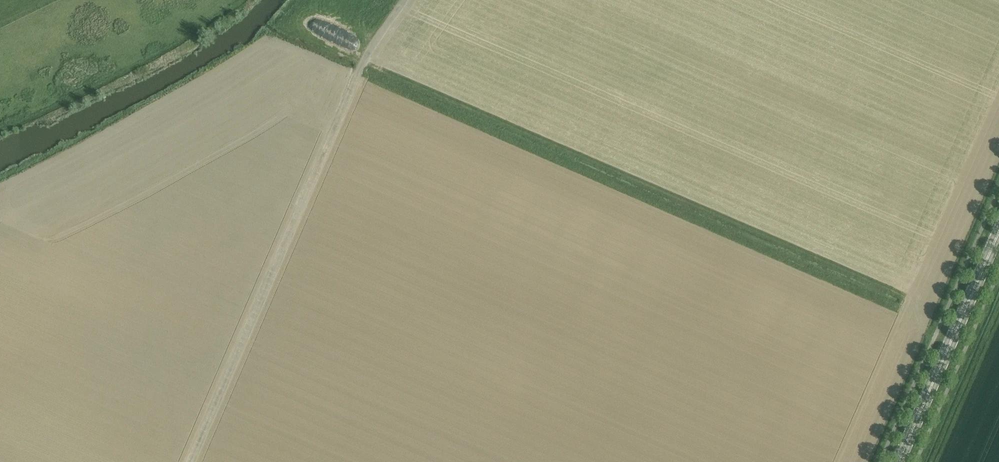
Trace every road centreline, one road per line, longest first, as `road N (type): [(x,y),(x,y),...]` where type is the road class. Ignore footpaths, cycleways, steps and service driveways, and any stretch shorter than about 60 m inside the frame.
road 1 (track): [(404,0),(356,76),(190,461)]
road 2 (secondary): [(898,461),(998,232)]

